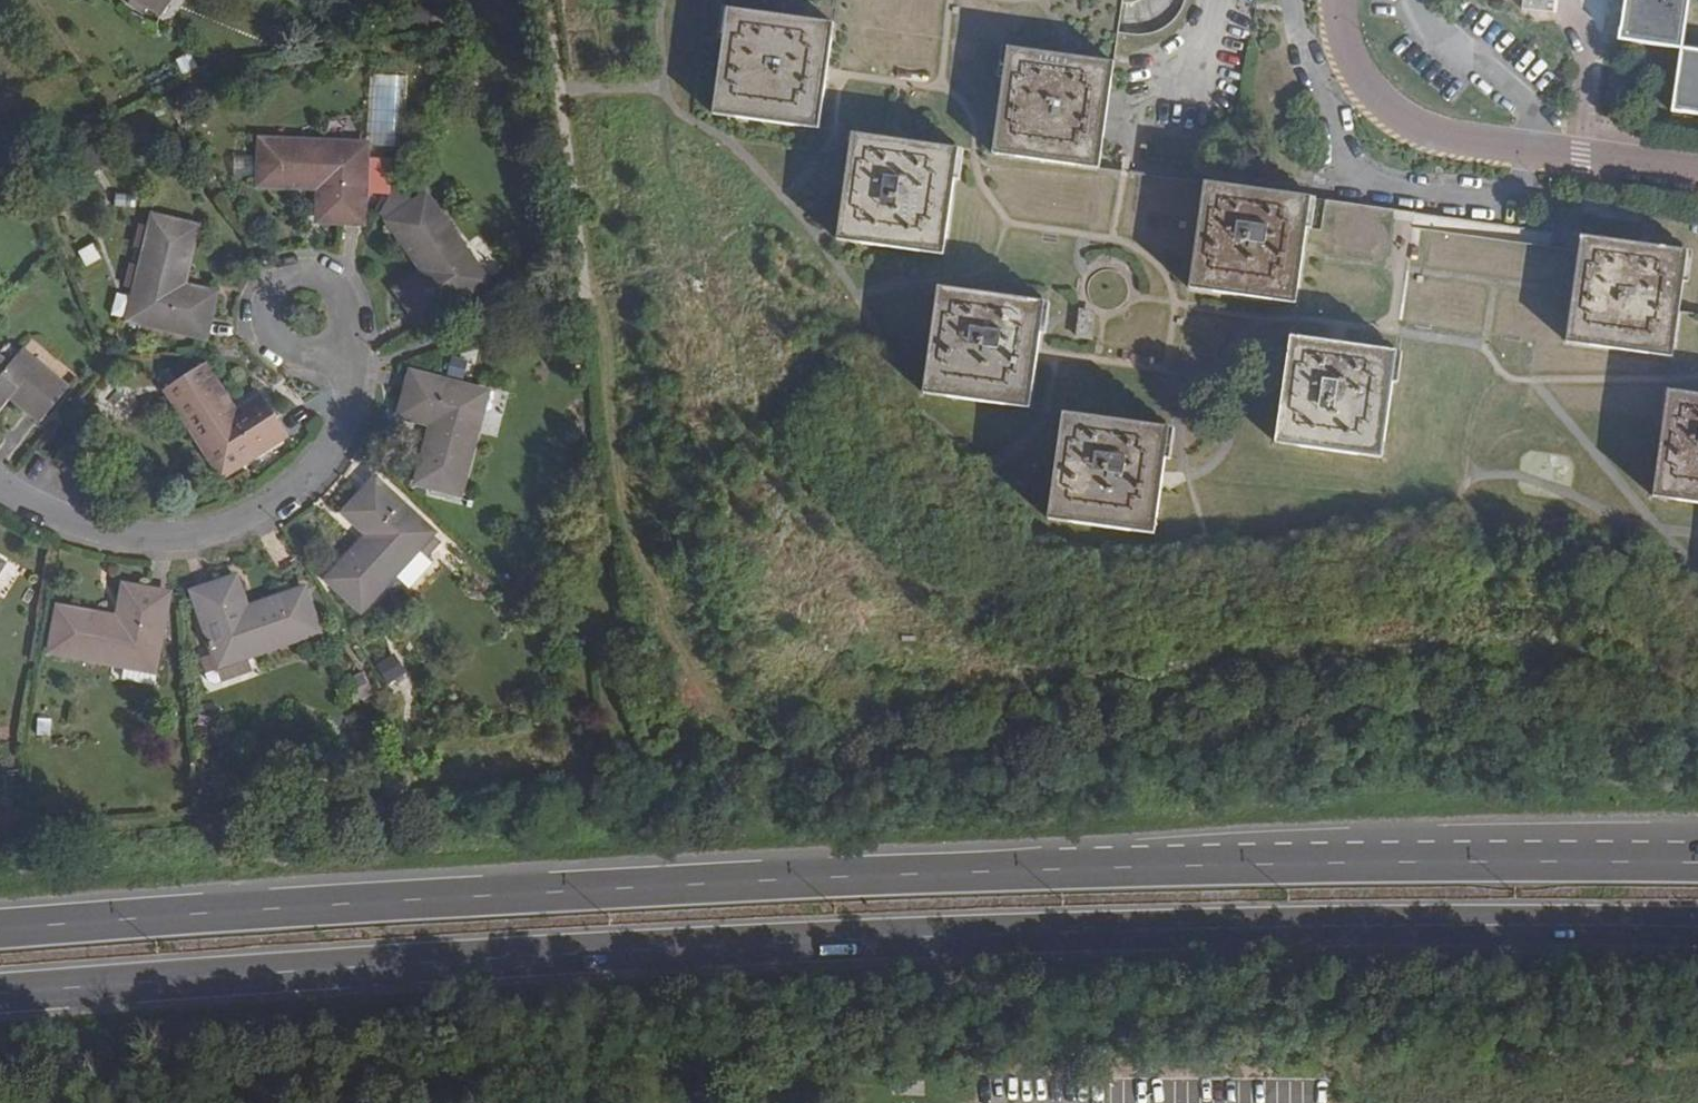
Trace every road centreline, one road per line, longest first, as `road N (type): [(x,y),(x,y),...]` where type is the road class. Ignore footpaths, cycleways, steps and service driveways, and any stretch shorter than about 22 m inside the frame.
road 1 (trunk): [(0,994),(646,951),(1288,927),(1697,926)]
road 2 (trunk): [(1697,862),(980,874),(0,930)]
road 3 (residential): [(0,485),(117,536),(201,533),(264,514),(319,460),(345,415),(347,368),(304,315)]
road 4 (residential): [(1697,173),(1421,128),(1371,92),(1349,56),(1340,0)]

